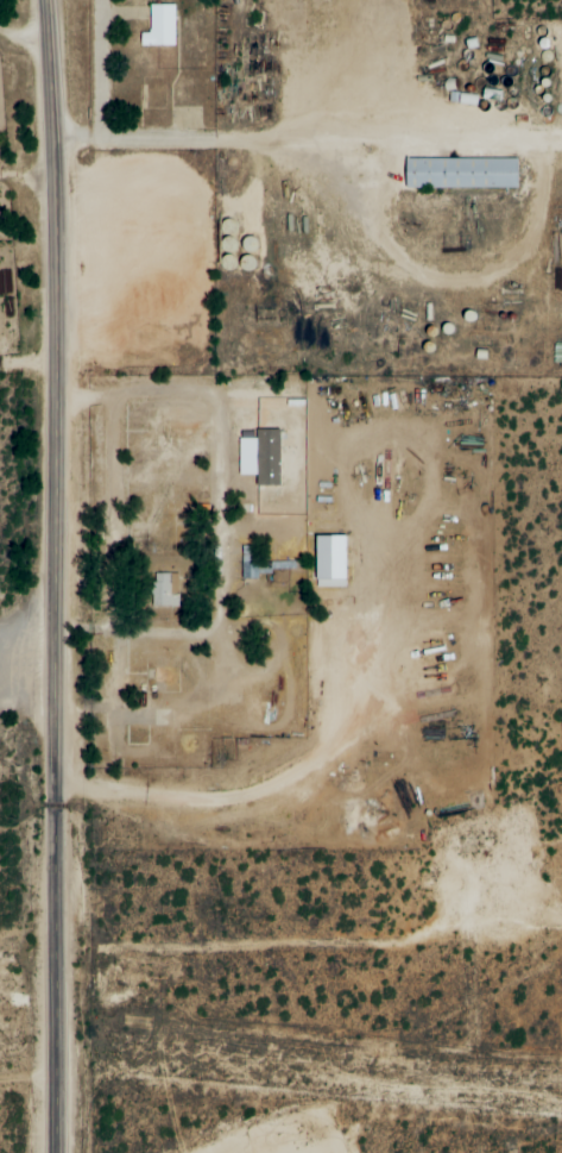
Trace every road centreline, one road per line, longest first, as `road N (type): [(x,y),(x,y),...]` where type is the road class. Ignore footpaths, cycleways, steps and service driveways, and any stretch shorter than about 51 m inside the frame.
road 1 (residential): [(59,1152),(59,510),(45,0)]
road 2 (residential): [(59,927),(561,930)]

